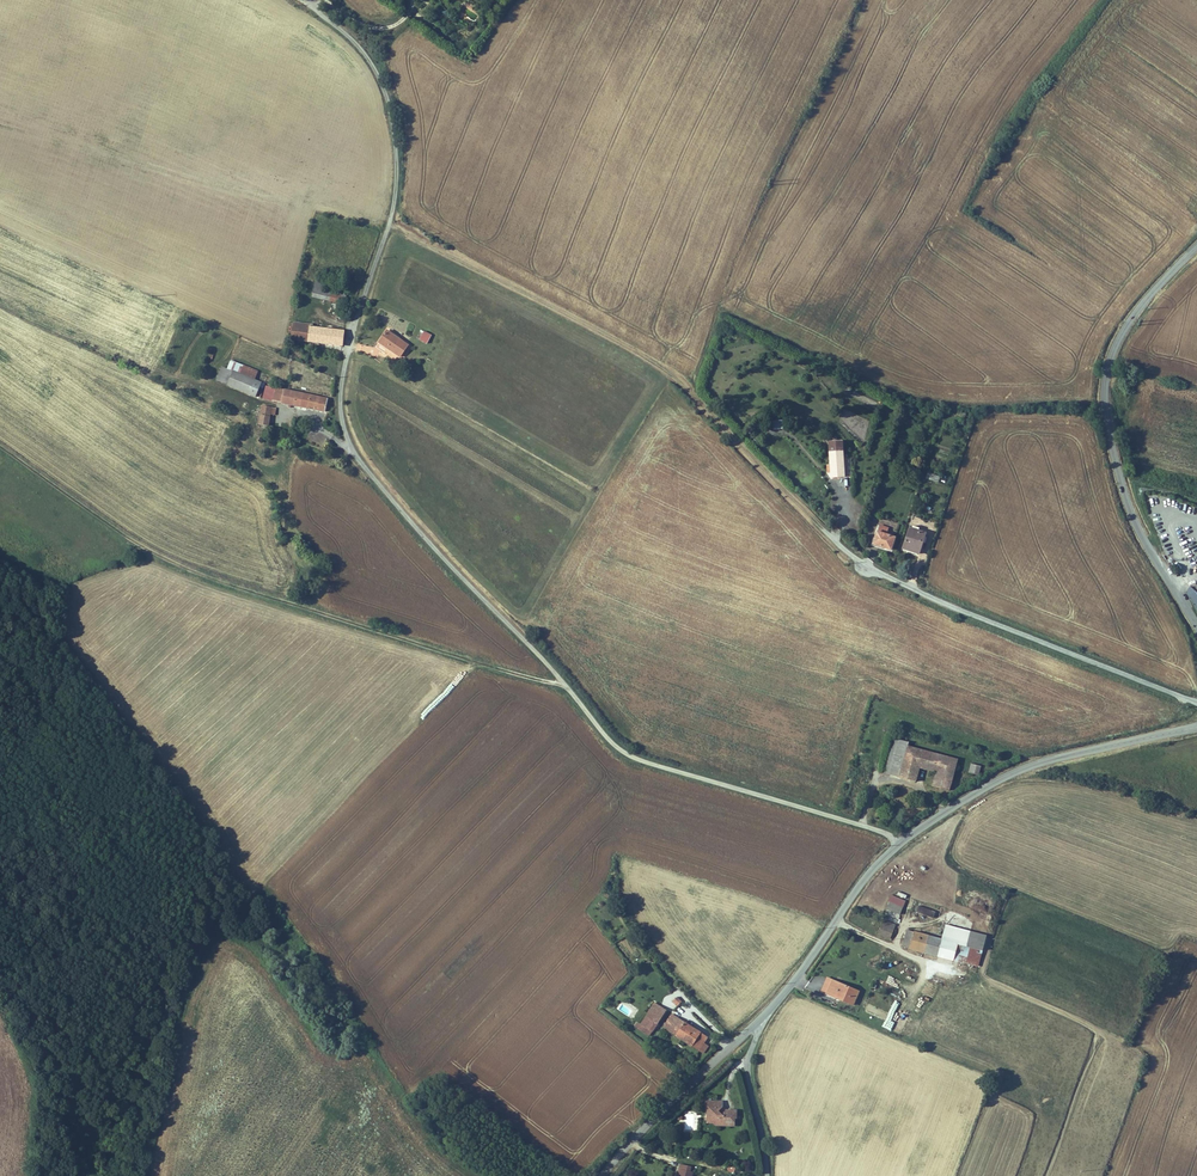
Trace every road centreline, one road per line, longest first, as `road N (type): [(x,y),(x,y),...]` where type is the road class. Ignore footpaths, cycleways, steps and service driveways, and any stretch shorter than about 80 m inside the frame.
road 1 (unclassified): [(313,6),(370,60),(396,147),(390,225),(342,376),(341,414),(355,455),(625,752),(903,840)]
road 2 (track): [(564,683),(186,568),(0,445)]
road 3 (track): [(390,225),(673,374),(826,531)]
road 4 (tertiary): [(1196,247),(1124,331),(1104,402),(1130,511),(1196,626)]
road 5 (unclassified): [(1196,703),(888,577),(826,531)]
road 6 (tertiary): [(1196,727),(1030,767),(903,840)]
road 7 (tertiary): [(765,1015),(599,1175)]
road 8 (tertiary): [(903,840),(765,1015)]
road 9 (track): [(1009,776),(1076,782),(1196,814)]
road 10 (unclassified): [(766,1175),(747,1075),(765,1015)]

